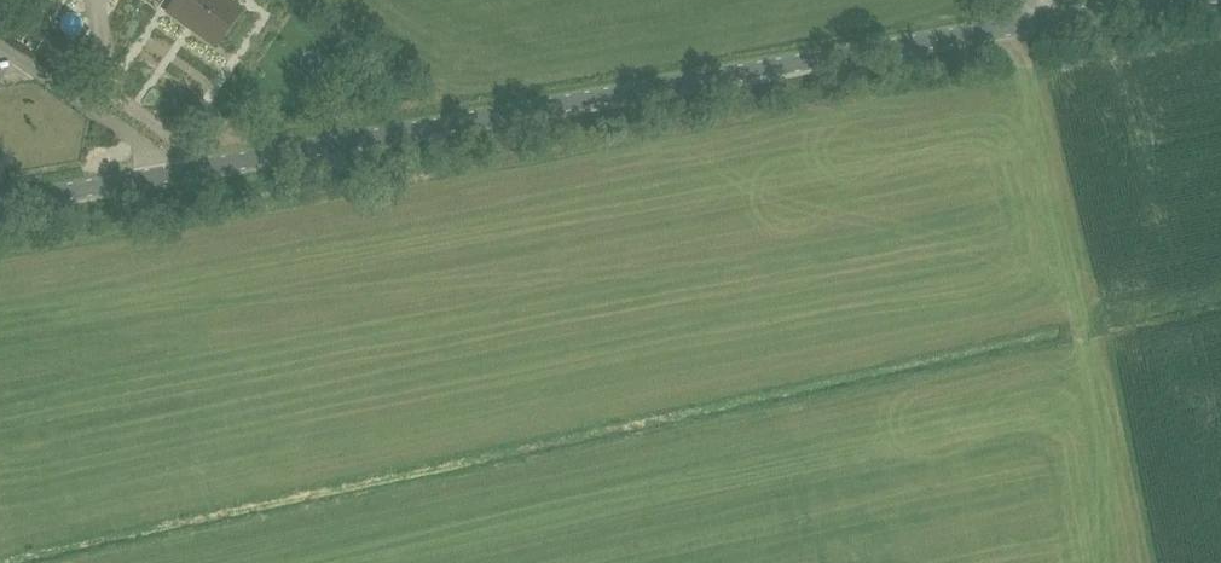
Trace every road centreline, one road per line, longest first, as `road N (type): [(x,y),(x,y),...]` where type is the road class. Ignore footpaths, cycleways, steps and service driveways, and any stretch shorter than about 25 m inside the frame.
road 1 (unclassified): [(0,202),(1012,29)]
road 2 (unclassified): [(1012,29),(1179,0)]

